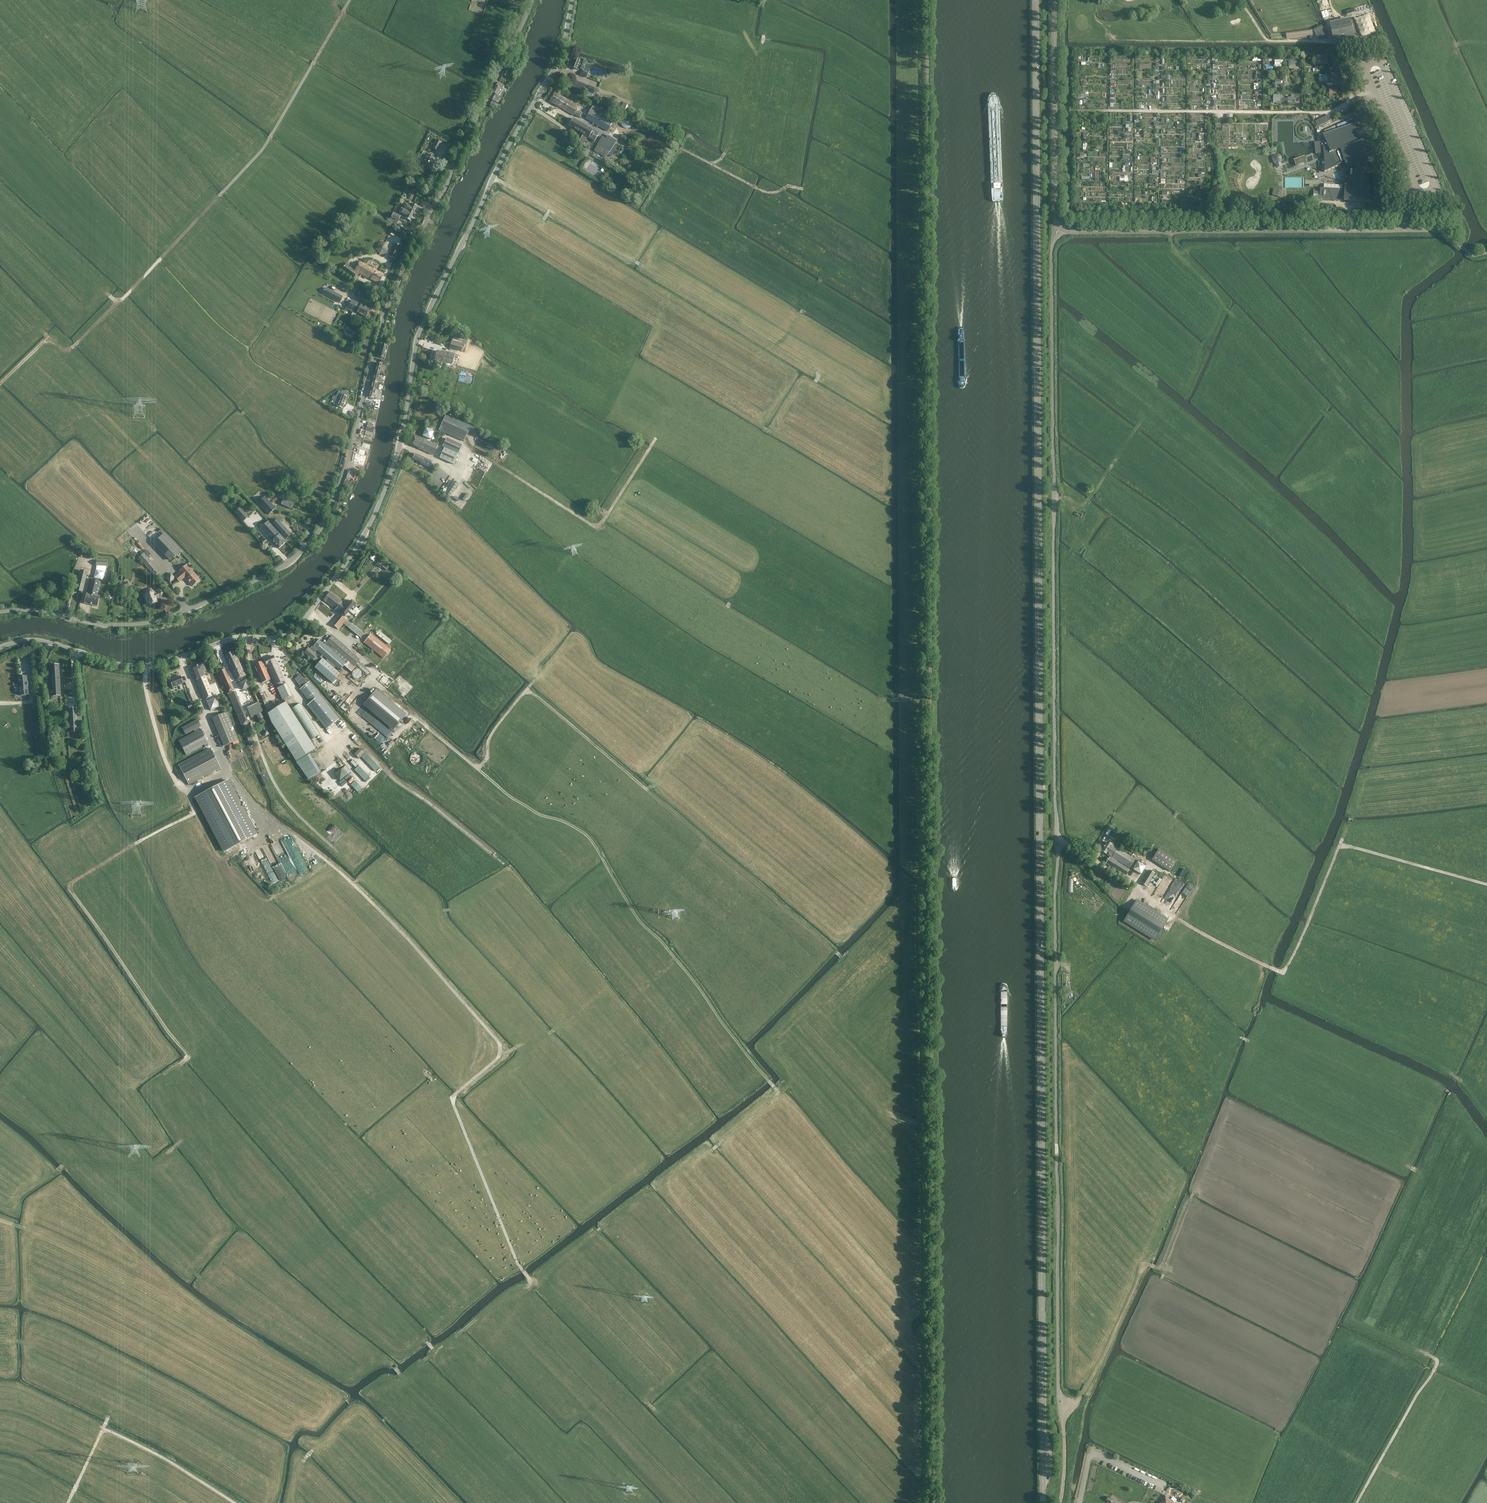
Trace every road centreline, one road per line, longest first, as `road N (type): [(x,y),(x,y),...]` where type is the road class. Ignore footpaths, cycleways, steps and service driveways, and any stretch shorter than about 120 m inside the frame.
road 1 (tertiary): [(1036,0),(1043,1502)]
road 2 (unclassified): [(1059,227),(1051,273),(1061,1502)]
road 3 (unclassified): [(0,647),(34,641),(124,665),(151,663),(226,641),(284,636),(312,612),(365,534),(393,472),(419,333),(550,78),(573,0)]
road 4 (unclassified): [(0,612),(100,624),(167,619),(288,564),(315,539),(347,466),(391,297),(531,0)]
road 5 (track): [(188,792),(228,770),(273,821),(389,919),(500,1044),(498,1058),(452,1098),(518,1264),(533,1282),(435,1353),(473,1390)]
road 6 (track): [(312,612),(369,665),(371,680),(513,799),(588,837),(637,919),(775,1088)]
road 7 (track): [(160,1161),(181,1140),(164,1074),(189,1056),(70,891),(195,813),(163,754),(145,664)]
road 8 (track): [(1486,885),(1339,845),(1280,972),(1182,923),(1096,857),(1058,840)]
road 9 (track): [(118,303),(266,145),(350,0)]
road 10 (track): [(635,415),(657,438),(599,528),(474,448),(453,470),(400,445)]
road 11 (track): [(543,221),(551,210),(772,345),(821,279),(817,261)]
road 12 (unclassified): [(1405,230),(1059,227)]
road 13 (track): [(504,864),(354,737),(324,735),(293,690),(273,637)]
road 14 (track): [(646,790),(851,966),(853,993)]
road 15 (track): [(338,852),(280,792),(216,644)]
road 16 (unclassified): [(1059,227),(1054,0)]
road 17 (track): [(713,164),(679,147),(627,146),(537,98)]
road 18 (track): [(132,442),(260,579)]
road 19 (track): [(350,1405),(380,1424),(405,1381),(435,1353),(397,1327)]
road 20 (track): [(1428,1354),(1435,1368),(1356,1502)]
road 21 (track): [(456,136),(316,59)]
road 22 (track): [(526,690),(646,790)]
road 23 (track): [(236,1502),(103,1428)]
road 24 (track): [(478,769),(488,739),(534,681),(509,660)]
road 25 (track): [(1162,1270),(1148,1264),(1093,1374)]
road 26 (track): [(1143,420),(1084,505),(1054,498)]
road 27 (track): [(815,187),(768,193),(713,164),(725,153)]
road 28 (track): [(181,657),(228,770)]

